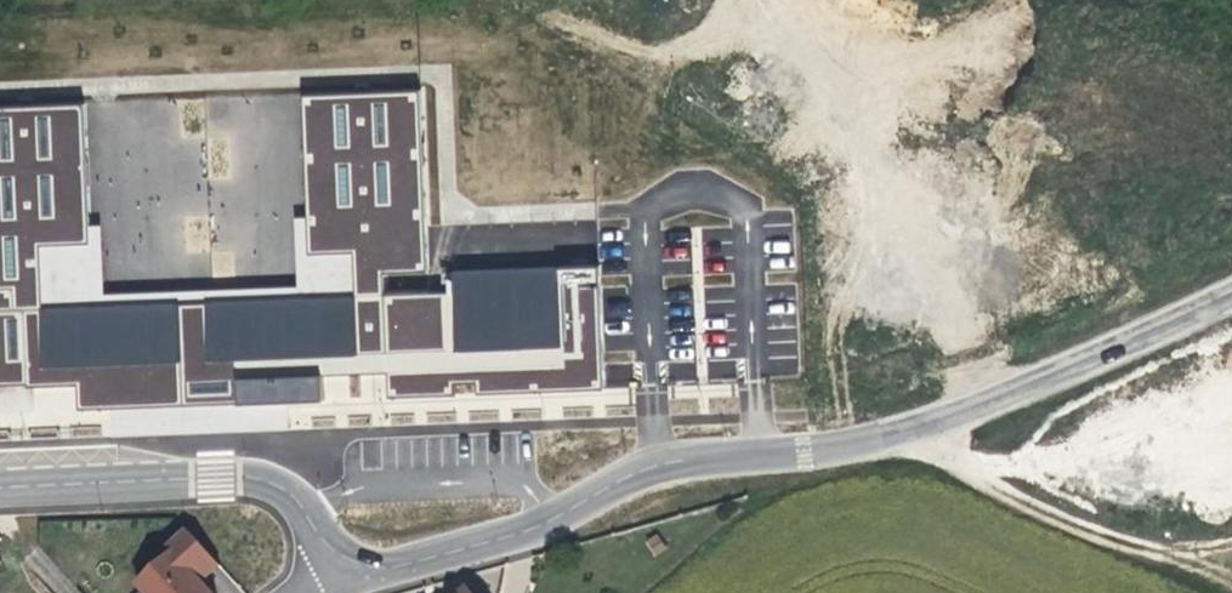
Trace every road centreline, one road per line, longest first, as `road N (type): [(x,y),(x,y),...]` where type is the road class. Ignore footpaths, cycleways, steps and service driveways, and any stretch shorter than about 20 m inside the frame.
road 1 (residential): [(348,576),(552,524),(656,467),(803,453)]
road 2 (unclassified): [(1231,294),(915,434),(803,453)]
road 3 (unclassified): [(348,576),(275,487),(0,493)]
road 4 (track): [(1231,581),(1118,546),(1018,500),(915,434)]

